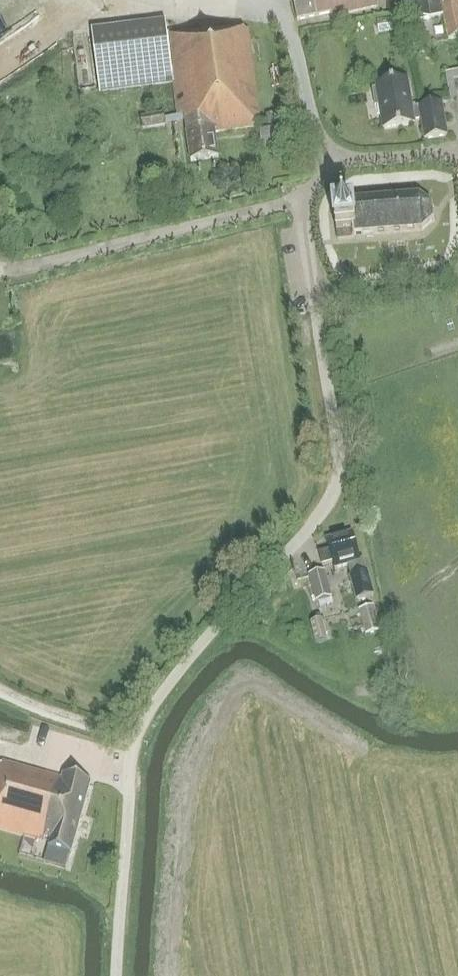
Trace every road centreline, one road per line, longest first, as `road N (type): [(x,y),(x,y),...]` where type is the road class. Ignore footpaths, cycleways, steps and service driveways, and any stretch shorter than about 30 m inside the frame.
road 1 (tertiary): [(331,166),(457,154)]

